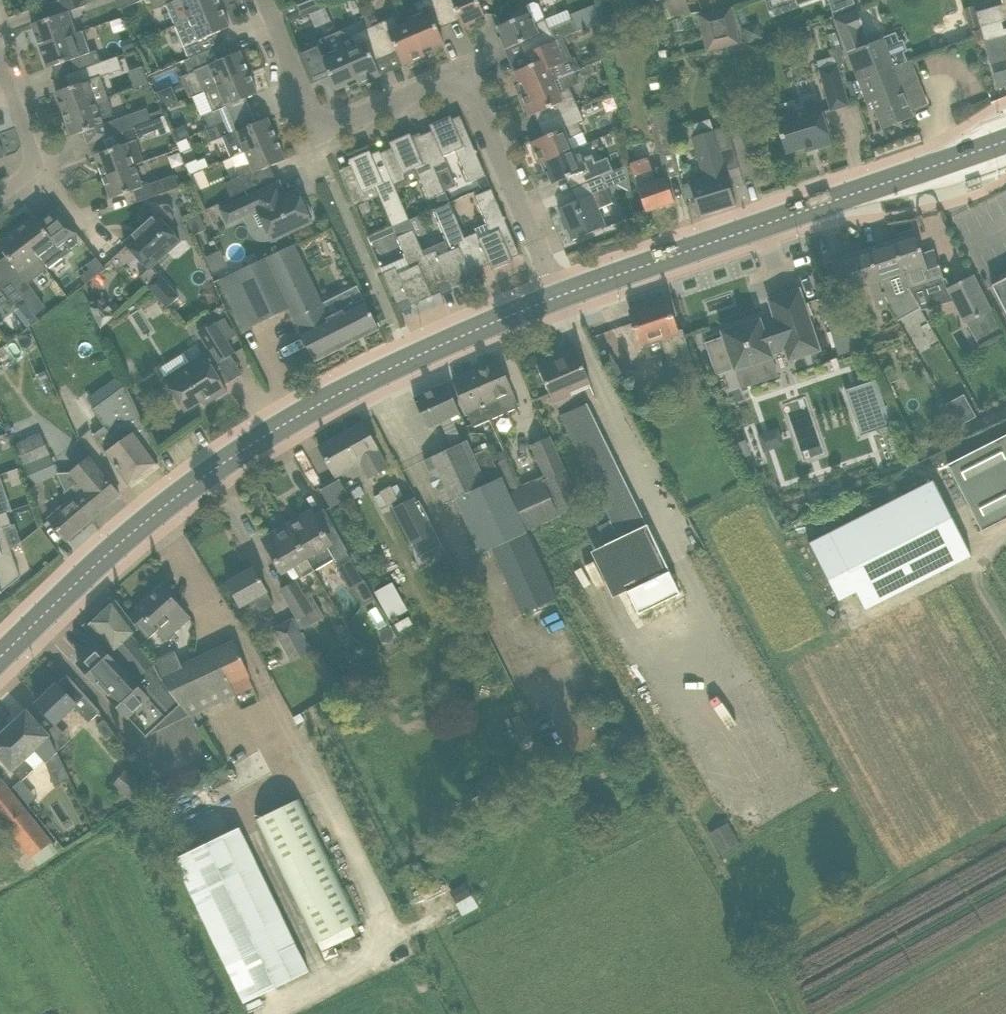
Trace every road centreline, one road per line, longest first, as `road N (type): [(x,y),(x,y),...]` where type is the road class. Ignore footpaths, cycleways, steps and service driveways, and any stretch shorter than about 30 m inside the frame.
road 1 (tertiary): [(0,657),(147,520),(230,458),(356,387),(556,295)]
road 2 (residential): [(556,295),(462,75),(315,134),(265,0)]
road 3 (tertiary): [(556,295),(1005,141)]

